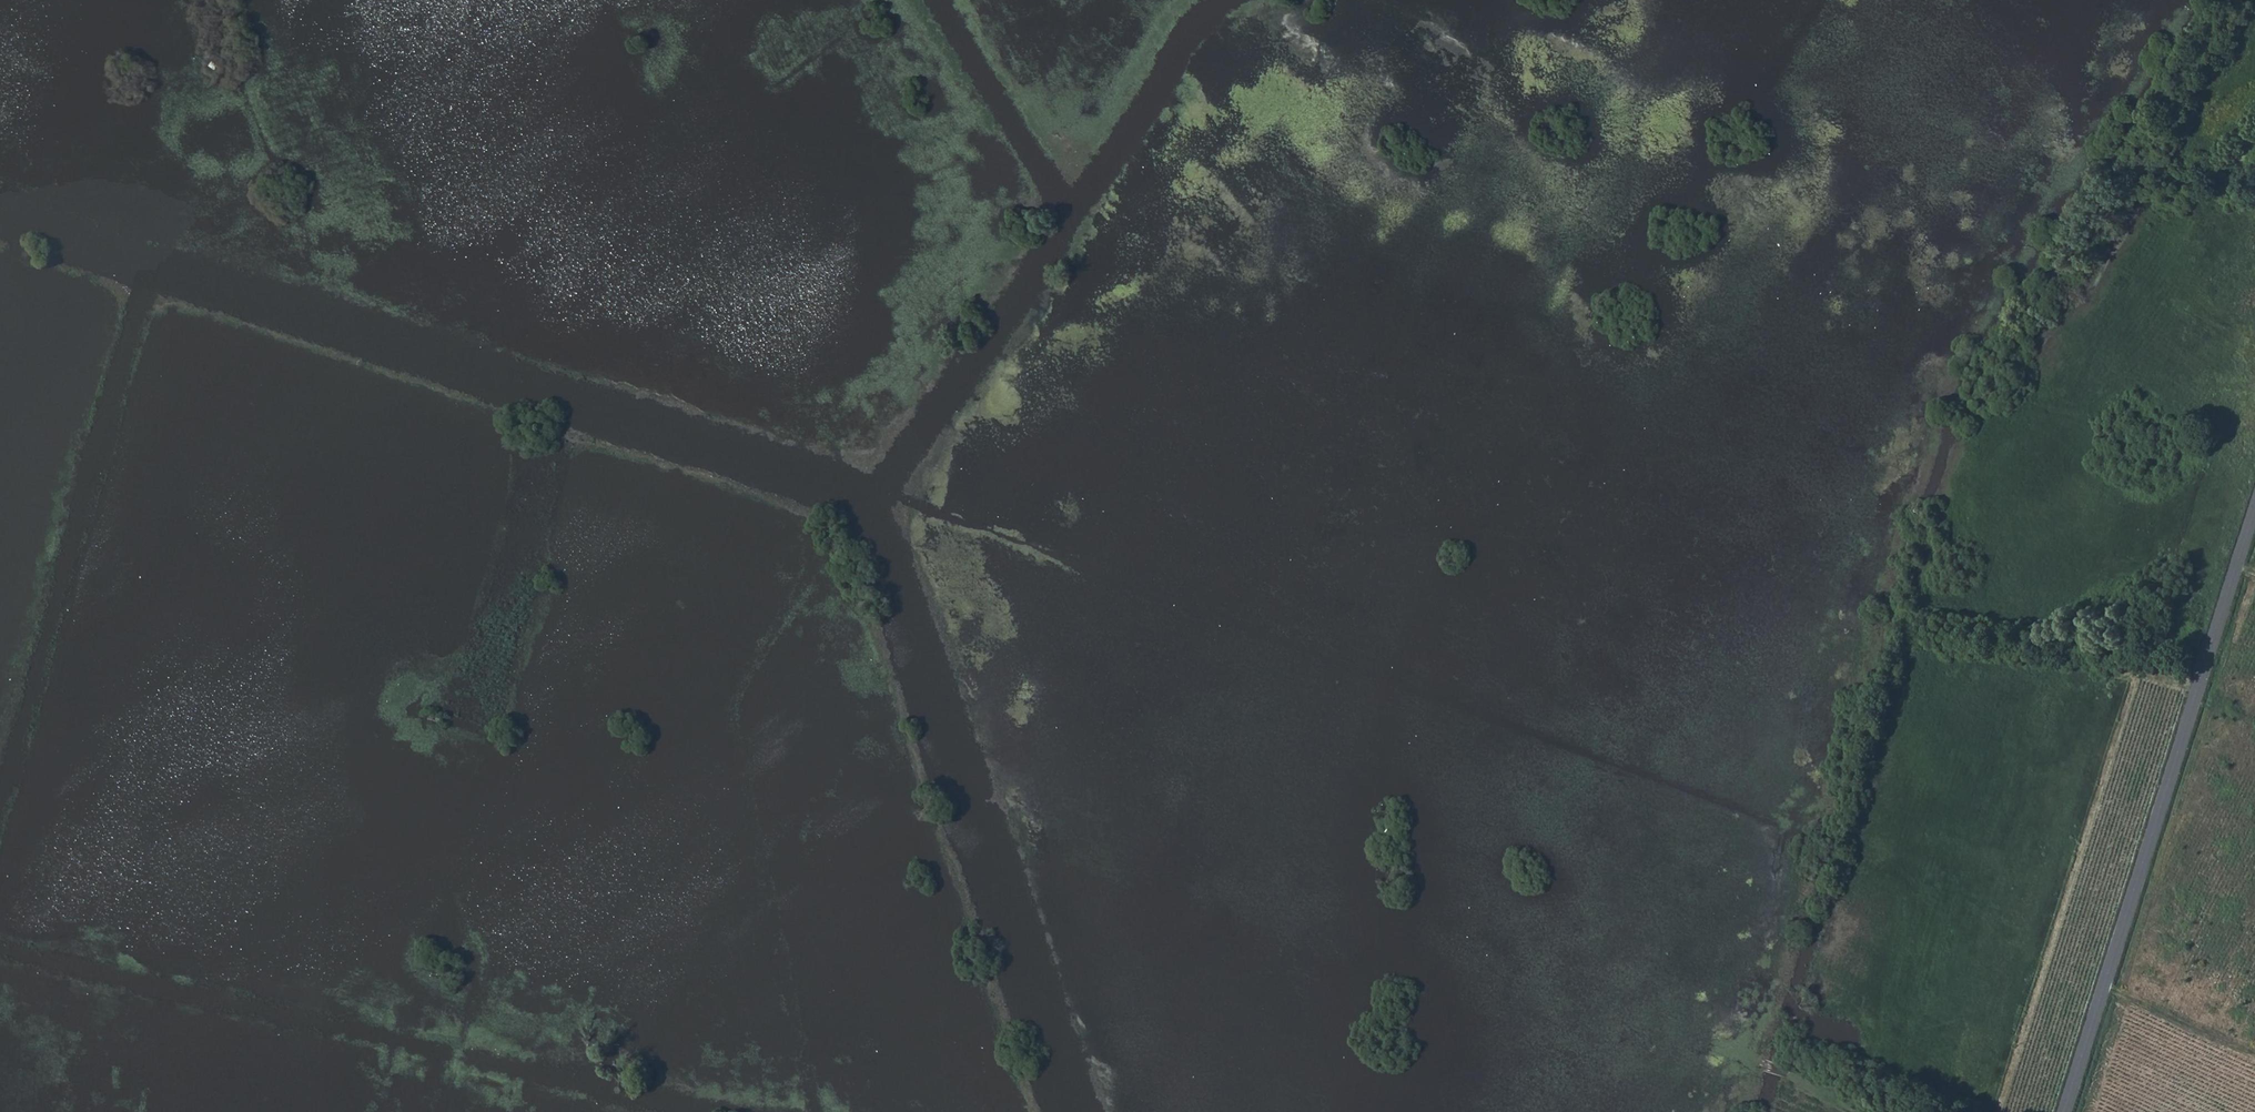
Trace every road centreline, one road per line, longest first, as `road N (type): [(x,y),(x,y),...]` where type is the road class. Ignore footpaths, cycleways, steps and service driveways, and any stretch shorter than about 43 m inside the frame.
road 1 (tertiary): [(2064,1111),(2254,510)]
road 2 (track): [(2254,1050),(2103,988)]

